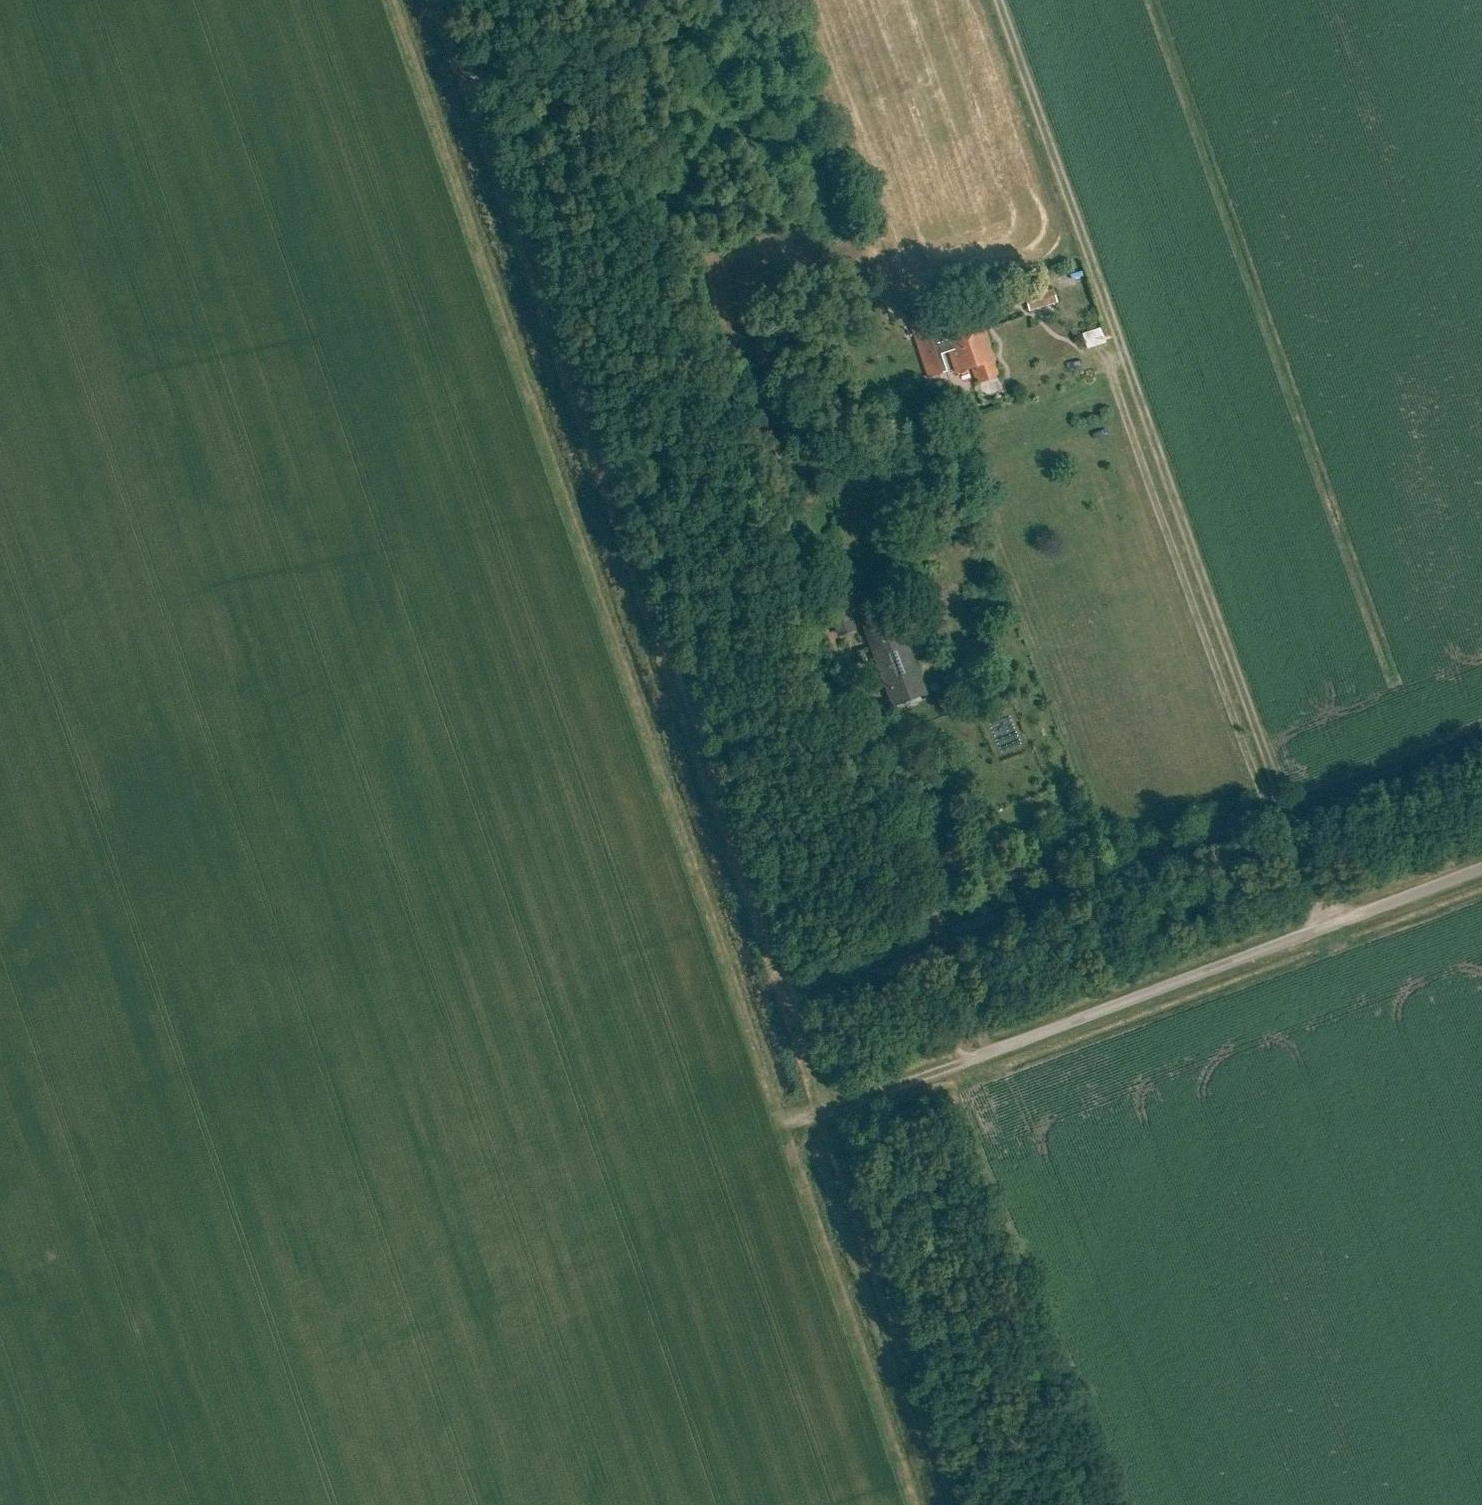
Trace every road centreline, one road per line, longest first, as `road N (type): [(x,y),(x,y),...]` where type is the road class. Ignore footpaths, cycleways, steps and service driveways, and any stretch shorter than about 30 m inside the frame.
road 1 (unclassified): [(1481,868),(960,1062)]

